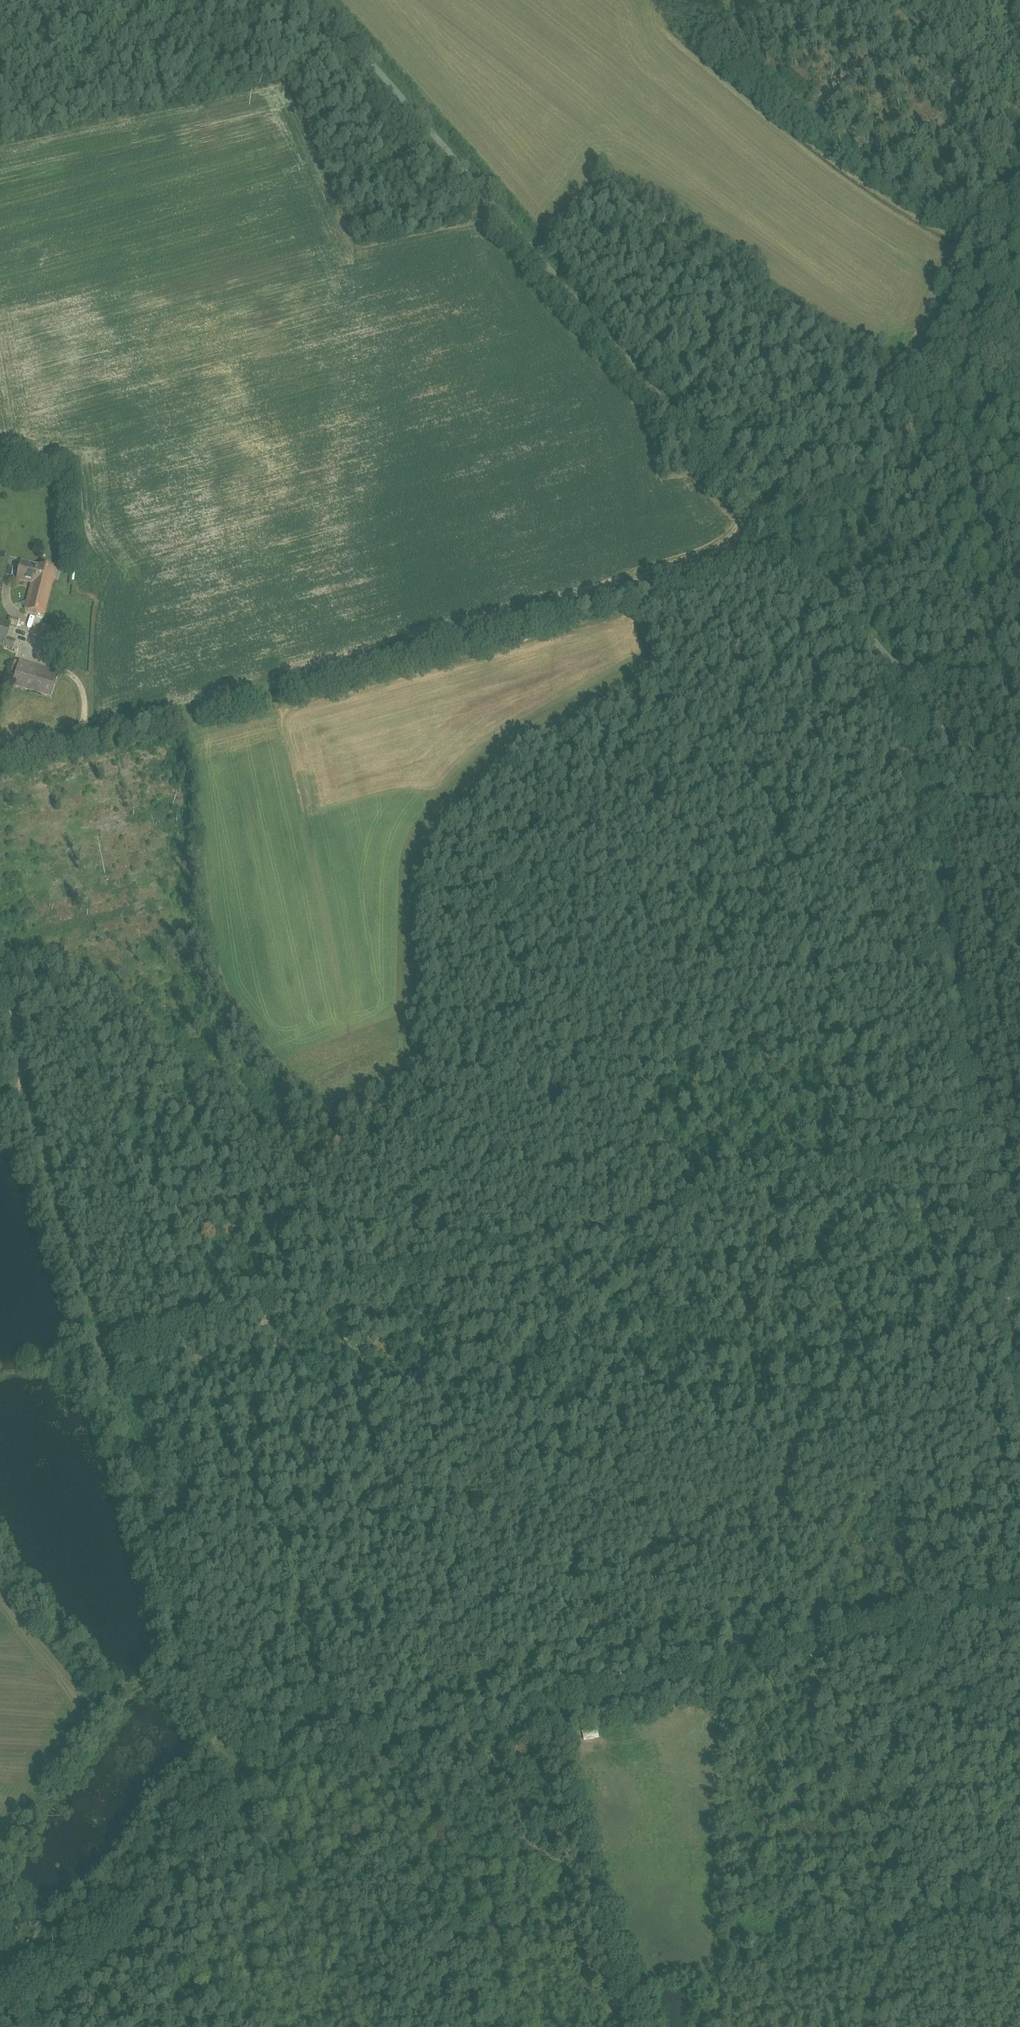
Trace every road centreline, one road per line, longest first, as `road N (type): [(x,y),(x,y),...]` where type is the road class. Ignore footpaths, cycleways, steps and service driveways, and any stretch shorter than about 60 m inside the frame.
road 1 (unclassified): [(322,0),(881,649),(903,666),(1019,677)]
road 2 (track): [(9,2026),(251,1778),(658,1694)]
road 3 (track): [(759,504),(804,451),(885,389),(933,338),(1019,151)]
road 4 (unclassified): [(0,763),(73,742),(86,708),(70,671),(26,655),(33,623),(7,607),(9,558)]
road 5 (track): [(759,504),(725,544),(642,571),(633,579),(634,616)]

